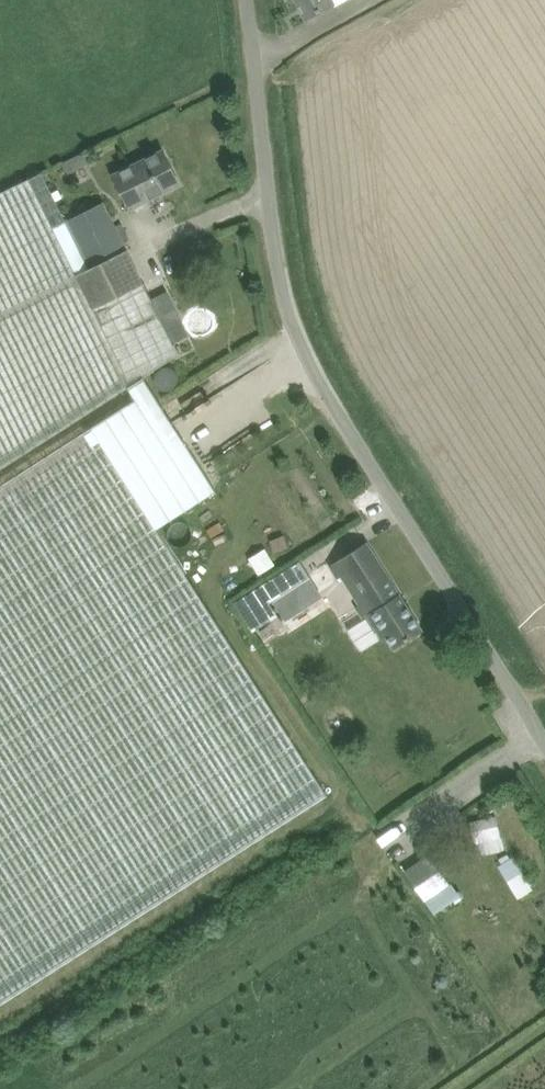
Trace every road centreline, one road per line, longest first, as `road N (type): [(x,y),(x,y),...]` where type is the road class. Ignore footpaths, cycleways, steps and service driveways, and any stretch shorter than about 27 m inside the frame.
road 1 (unclassified): [(544,727),(303,340),(275,277),(244,0)]

